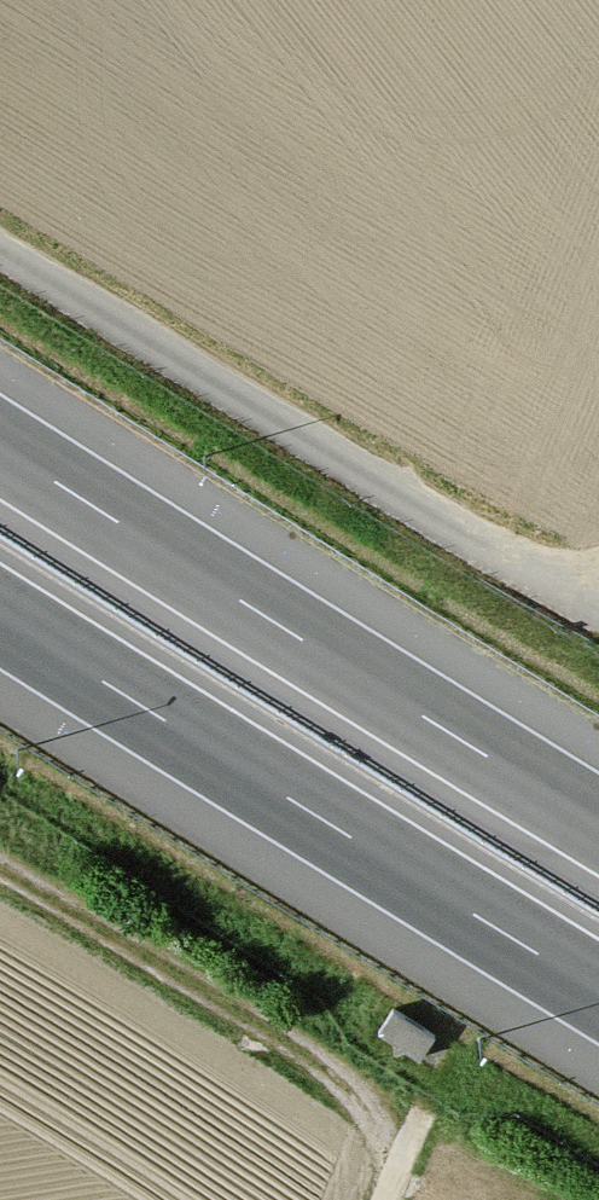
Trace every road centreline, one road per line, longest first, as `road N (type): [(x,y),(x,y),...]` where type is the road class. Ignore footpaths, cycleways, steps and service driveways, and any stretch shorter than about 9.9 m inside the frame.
road 1 (motorway): [(598,826),(0,447)]
road 2 (motorway): [(0,616),(598,991)]
road 3 (track): [(598,610),(0,248)]
road 4 (track): [(0,867),(321,1066)]
road 5 (track): [(386,1199),(387,1161),(375,1127),(321,1066)]

